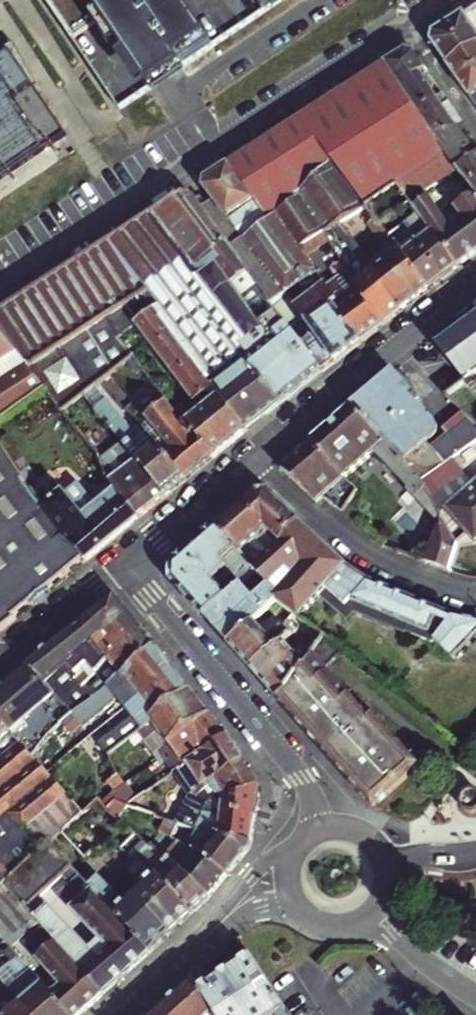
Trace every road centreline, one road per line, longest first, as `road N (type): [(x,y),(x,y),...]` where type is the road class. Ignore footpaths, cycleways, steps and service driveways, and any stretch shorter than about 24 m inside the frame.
road 1 (residential): [(0,291),(406,27)]
road 2 (secondary): [(128,568),(300,776),(315,831)]
road 3 (secondary): [(475,285),(255,463)]
road 4 (residential): [(475,594),(366,555),(255,463)]
road 5 (secondary): [(255,463),(128,568)]
road 6 (residential): [(1,671),(128,568)]
road 7 (secondary): [(301,842),(263,866),(202,942)]
road 8 (residential): [(475,996),(373,911)]
road 9 (residential): [(406,27),(475,127)]

